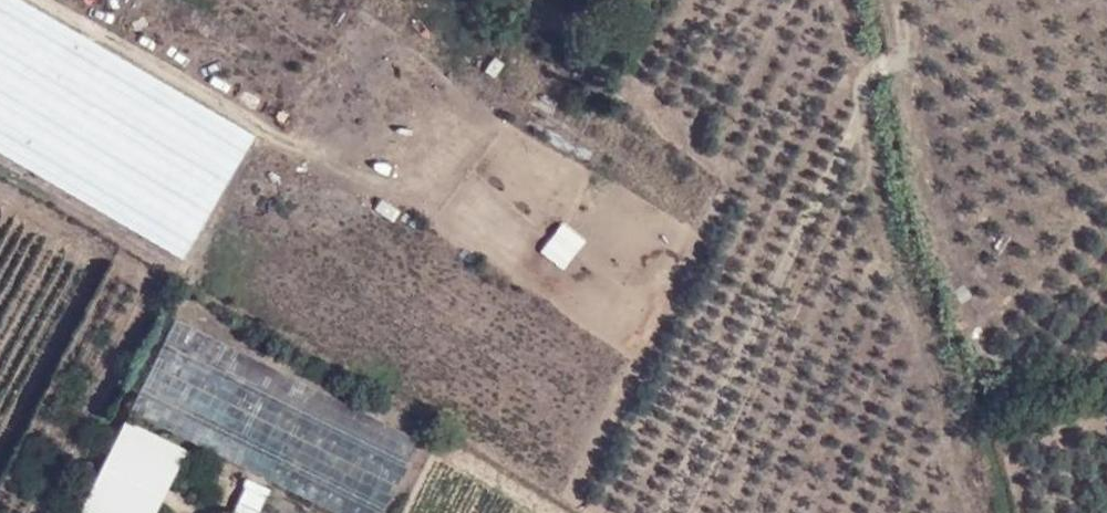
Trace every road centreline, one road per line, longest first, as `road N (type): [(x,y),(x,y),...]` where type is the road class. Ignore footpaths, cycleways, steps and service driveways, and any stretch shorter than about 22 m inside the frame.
road 1 (track): [(717,220),(462,216),(257,124),(45,0)]
road 2 (track): [(599,512),(572,500),(731,193),(726,174),(700,146),(647,117),(626,87),(677,0)]
road 3 (track): [(898,0),(899,66),(1021,512)]
road 4 (track): [(899,57),(863,66),(861,136),(877,222),(976,512)]
road 5 (track): [(572,500),(551,499),(177,301)]
road 6 (track): [(0,198),(151,274),(177,301)]
road 7 (track): [(1106,197),(1027,301),(980,343)]

